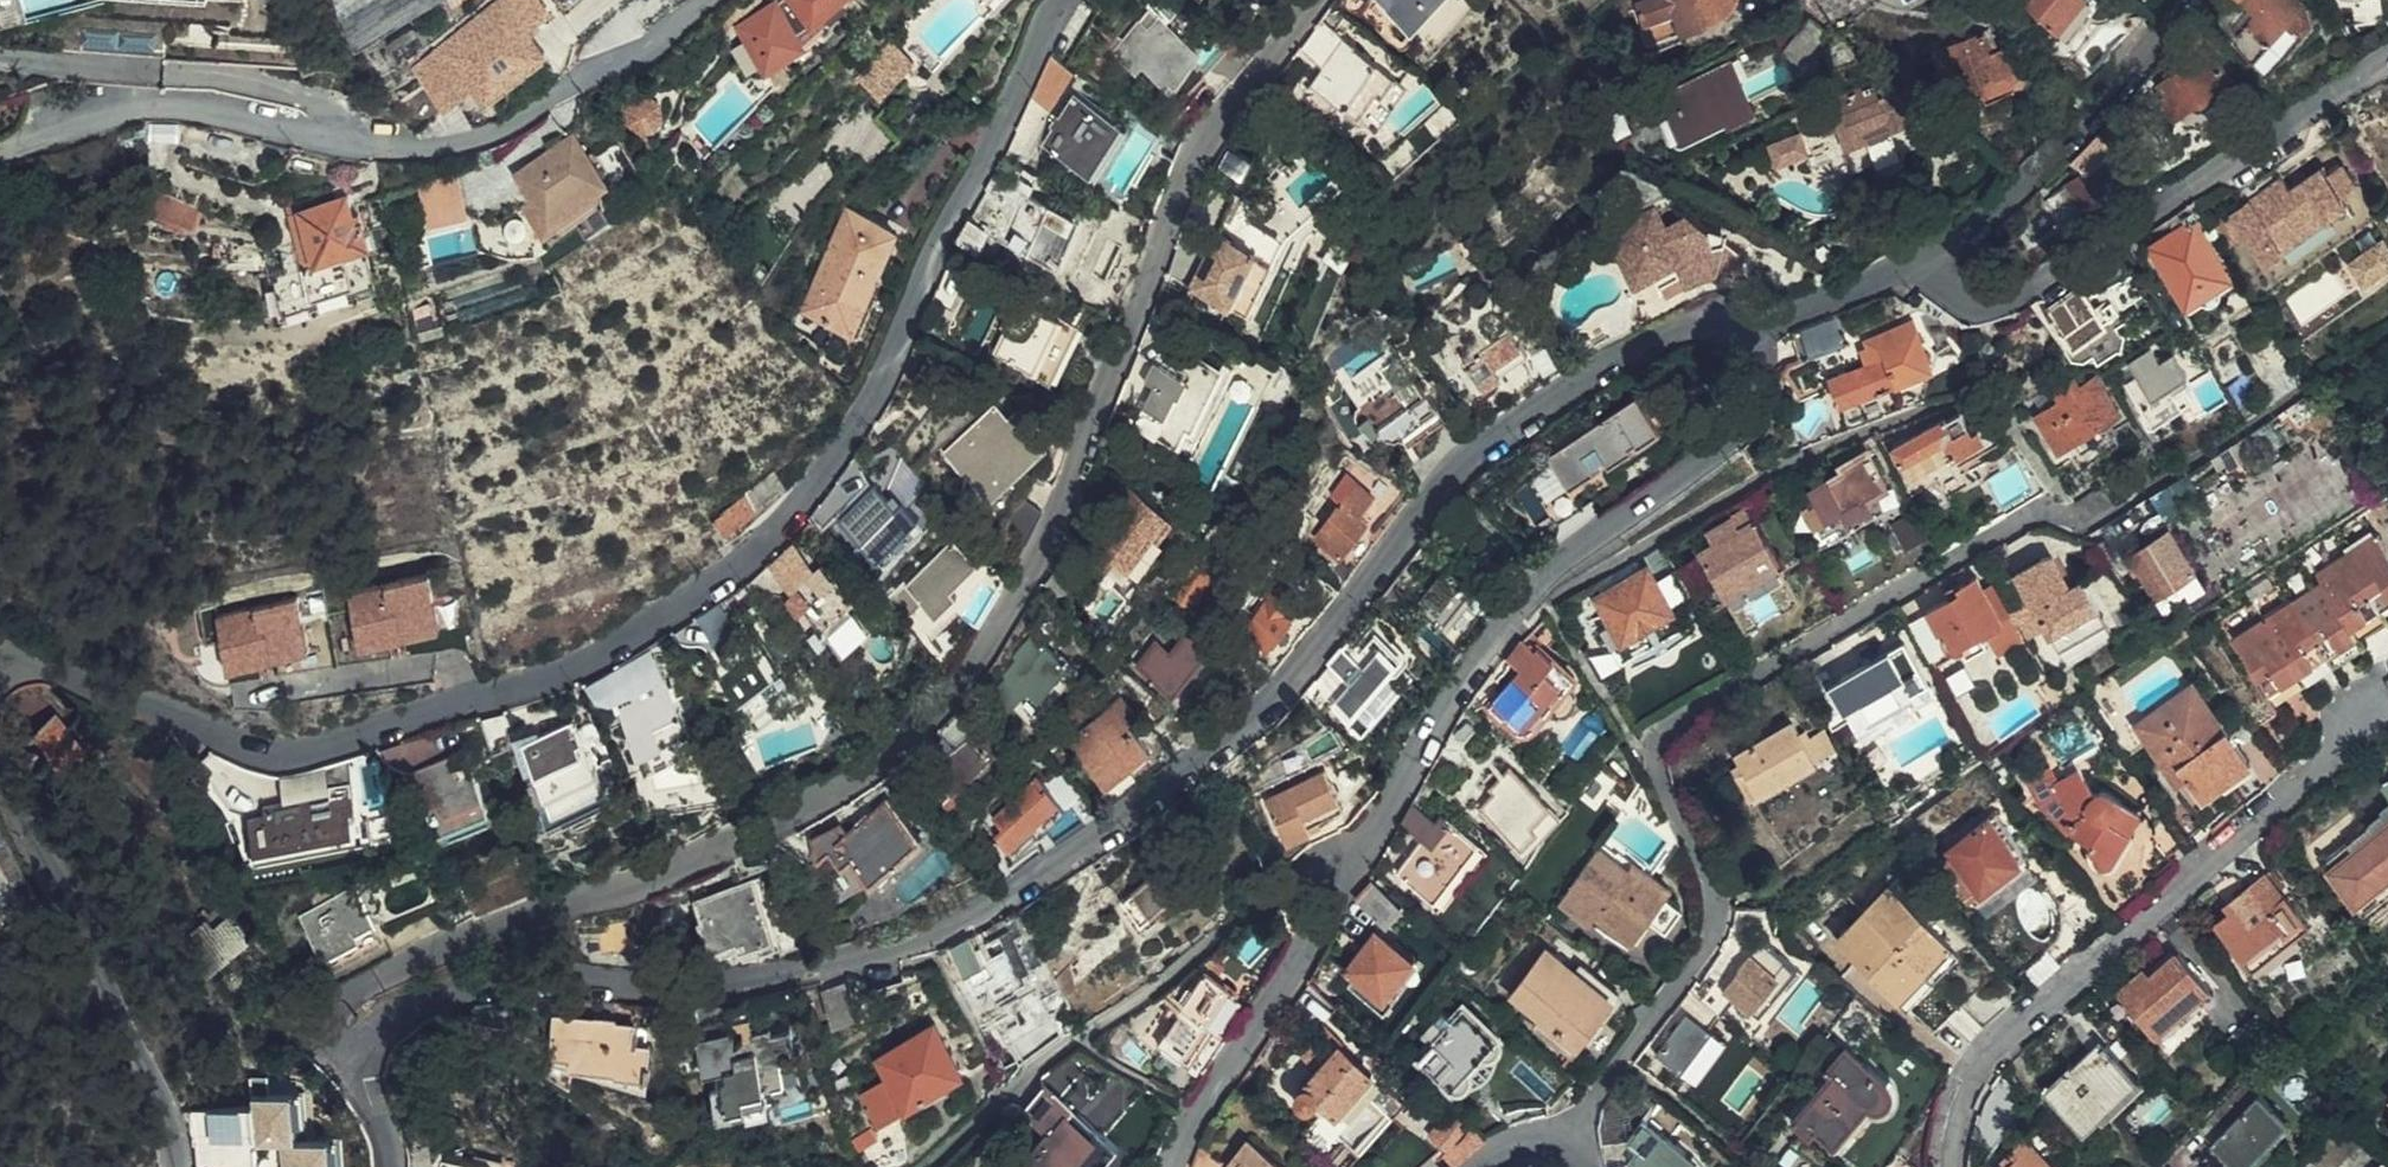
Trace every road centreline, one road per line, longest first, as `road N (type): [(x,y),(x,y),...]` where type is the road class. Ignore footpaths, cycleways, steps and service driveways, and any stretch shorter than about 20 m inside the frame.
road 1 (residential): [(1739,338),(1714,321),(1672,330),(1504,431),(1451,475),(1264,706),(1192,769),(924,937),(712,986),(527,982),(453,991),(404,1013),(358,1058)]
road 2 (residential): [(358,1058),(326,1042),(322,1023),(334,1001),(382,973),(575,898),(650,880),(854,779),(913,733),(974,656),(1060,514),(1185,172),(1313,0)]
road 3 (residential): [(0,675),(53,673),(262,750),(303,749),(564,672),(663,620),(763,541),(863,416),(1063,0)]
road 4 (residential): [(1170,1166),(1356,856),(1507,626),(1542,582),(1731,437),(1750,410),(1755,371),(1739,338)]
road 5 (residential): [(1568,1139),(1711,945),(1720,918),(1709,877),(1650,754),(1659,734),(2028,515),(2053,512)]
road 6 (residential): [(1952,1166),(1963,1105),(1985,1061),(2302,785),(2369,712)]
road 7 (residential): [(2387,58),(2010,299),(1963,296),(1934,264)]
road 8 (residential): [(177,1166),(171,1133),(0,776)]
road 9 (residential): [(713,0),(659,42),(489,133),(425,147),(345,142)]
road 10 (residential): [(1934,264),(1947,241),(2094,110),(2192,0)]
road 11 (residential): [(1739,338),(1897,266),(1934,264)]

